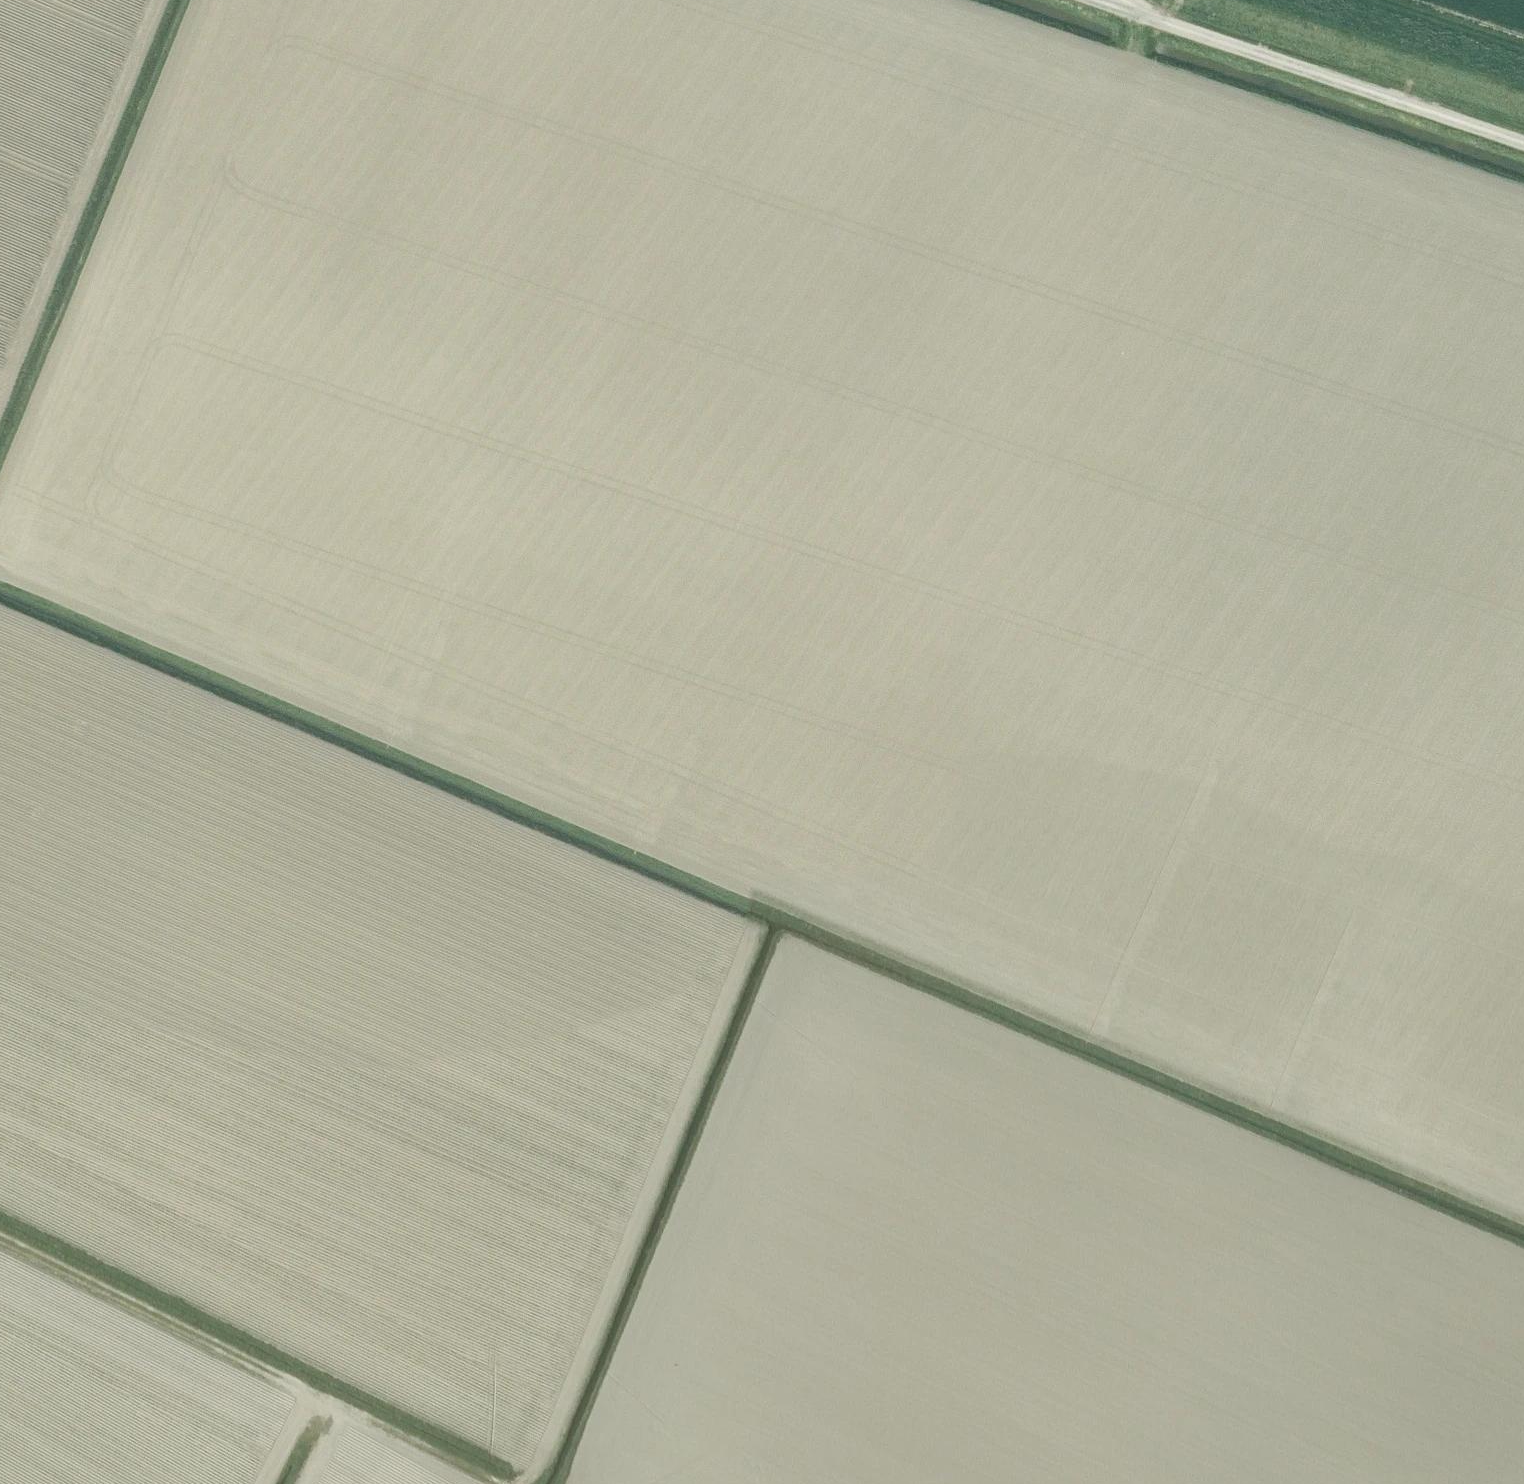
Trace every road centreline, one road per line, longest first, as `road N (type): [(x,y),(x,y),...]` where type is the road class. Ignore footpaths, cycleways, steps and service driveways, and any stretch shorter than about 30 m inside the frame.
road 1 (track): [(0,1238),(498,1483)]
road 2 (unclassified): [(1523,143),(1098,0)]

